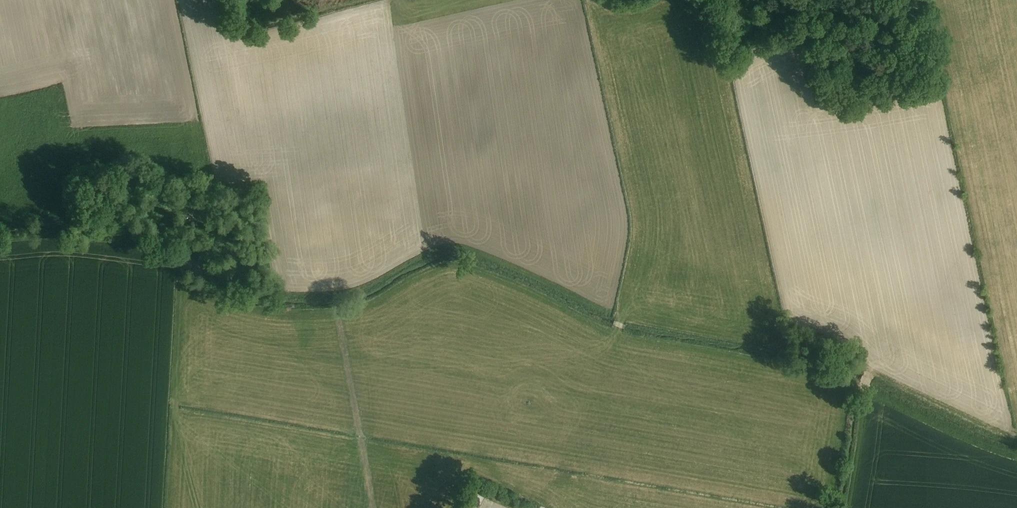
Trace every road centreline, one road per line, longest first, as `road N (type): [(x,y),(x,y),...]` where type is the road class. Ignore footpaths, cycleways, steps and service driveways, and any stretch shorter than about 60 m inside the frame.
road 1 (track): [(394,0),(414,163)]

